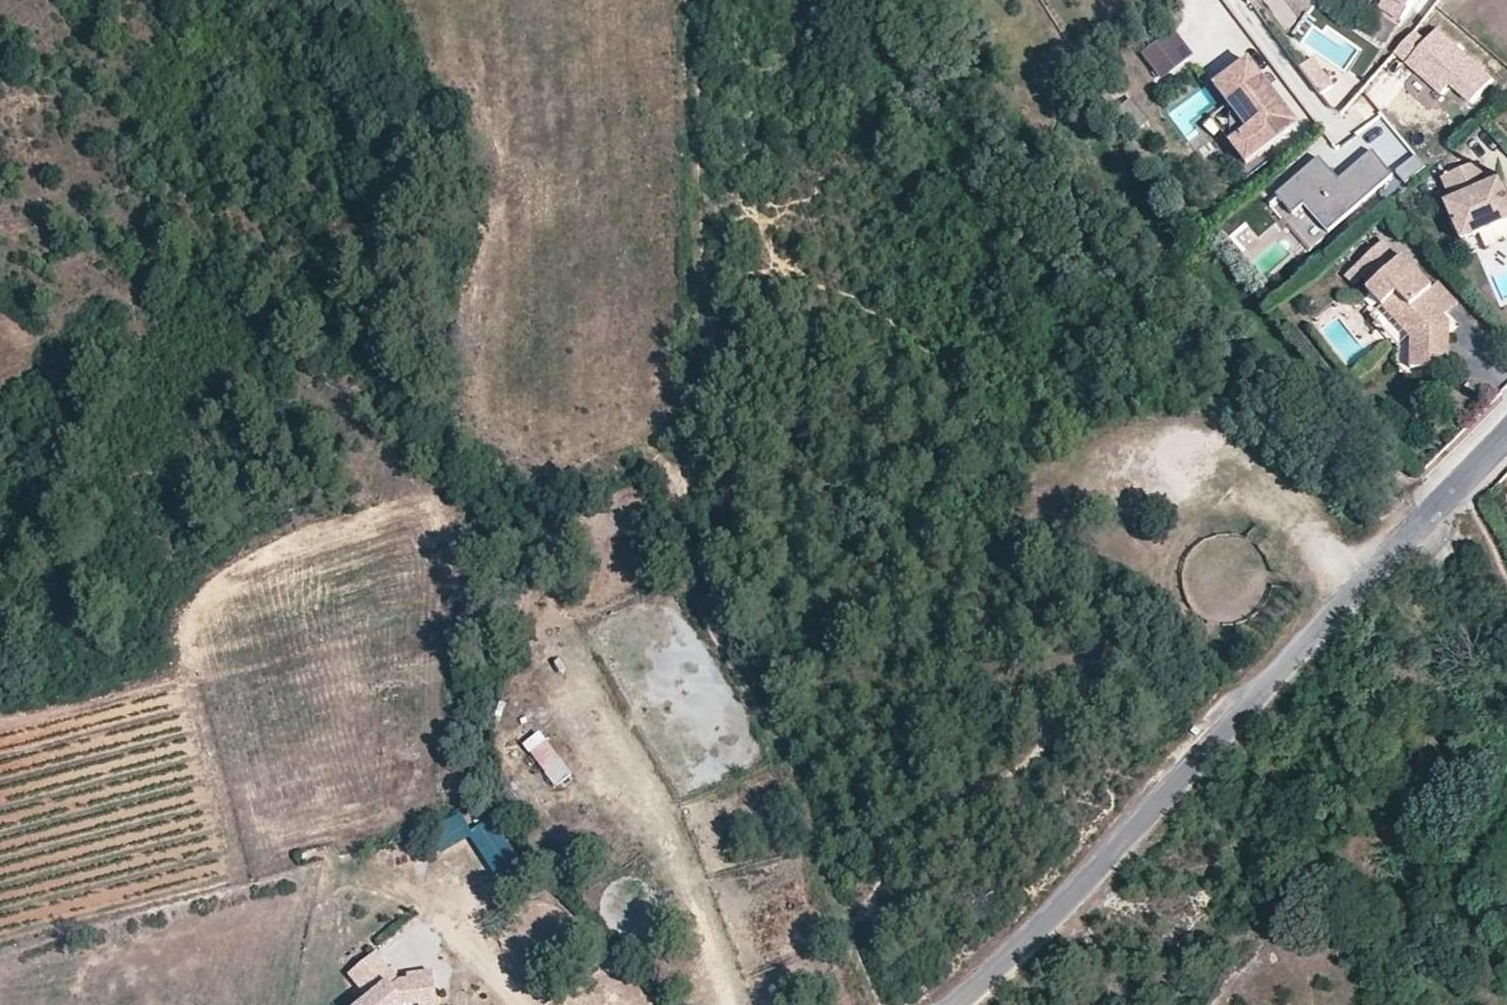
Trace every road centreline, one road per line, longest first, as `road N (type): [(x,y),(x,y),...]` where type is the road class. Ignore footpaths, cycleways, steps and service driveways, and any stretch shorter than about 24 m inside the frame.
road 1 (tertiary): [(951,1004),(1019,952),(1506,434)]

